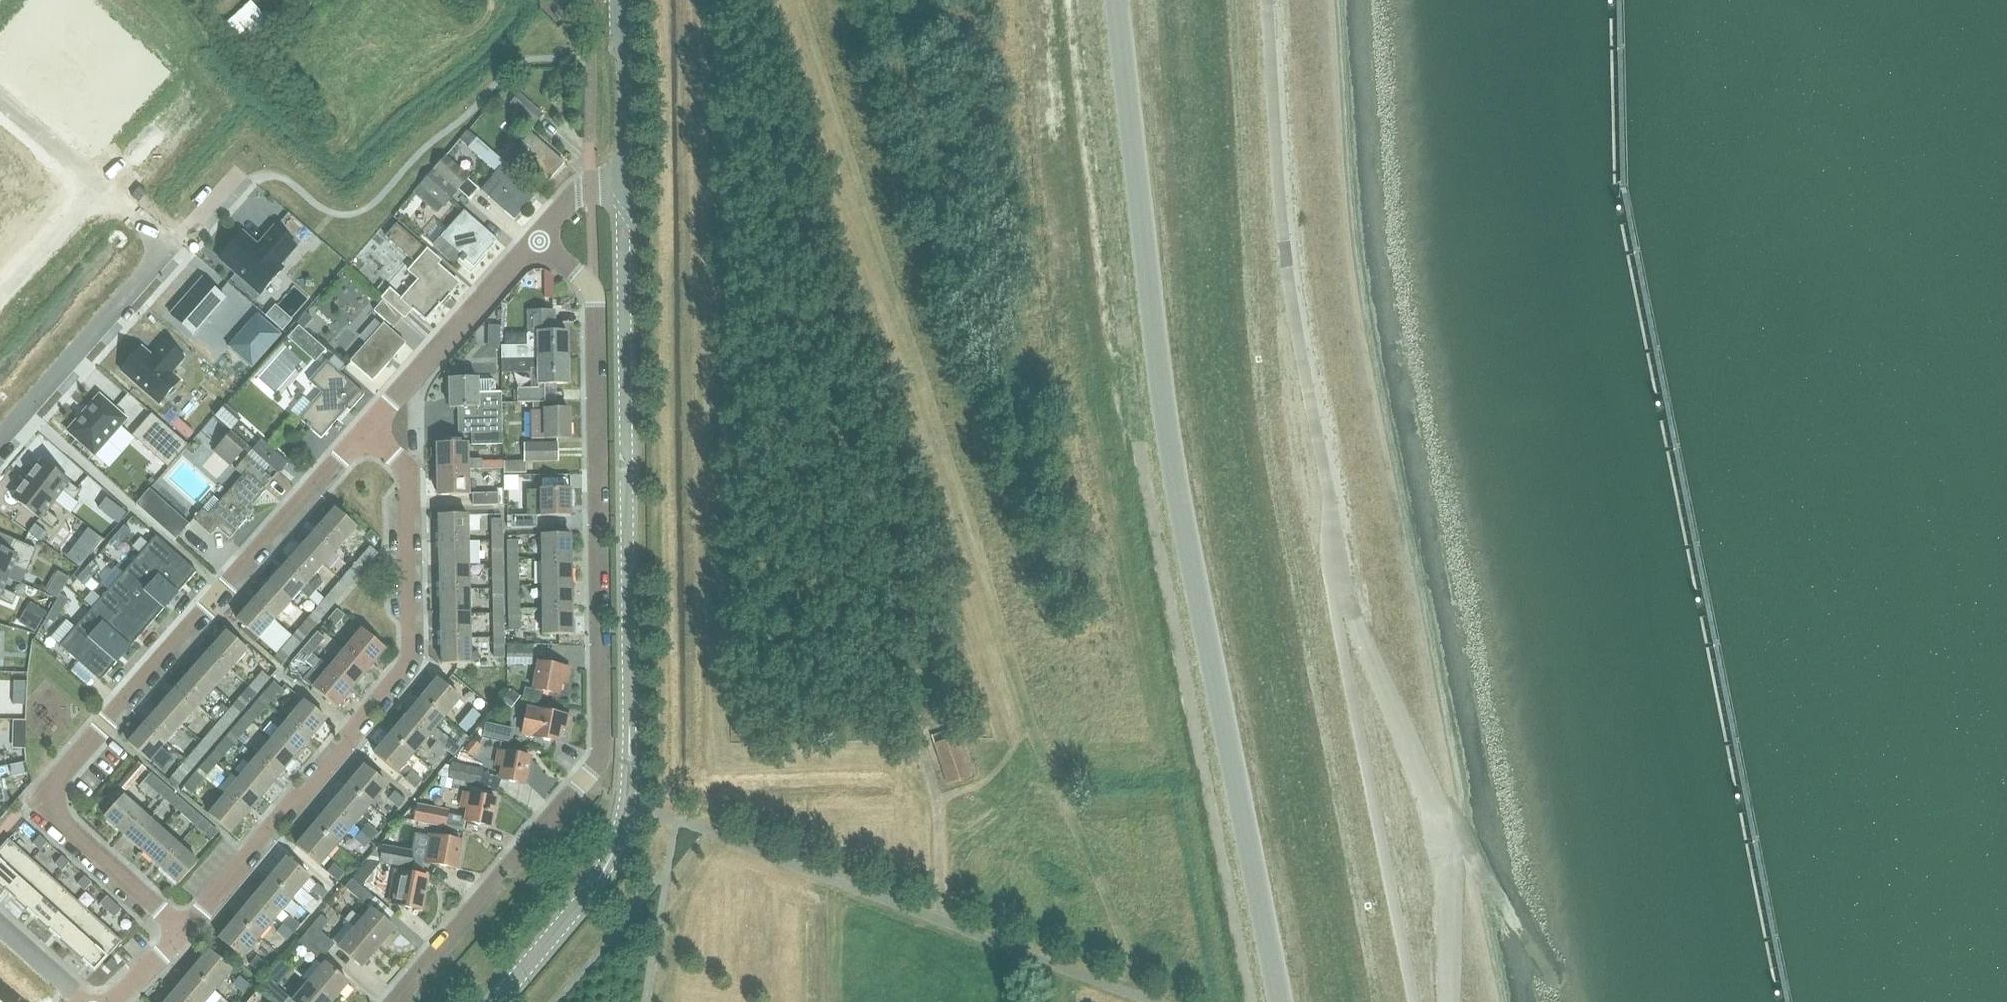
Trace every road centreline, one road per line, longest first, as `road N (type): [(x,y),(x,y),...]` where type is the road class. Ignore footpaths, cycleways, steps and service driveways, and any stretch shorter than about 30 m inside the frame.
road 1 (tertiary): [(1282,1001),(1165,416),(1120,0)]
road 2 (residential): [(392,1001),(601,759),(593,294),(541,242)]
road 3 (tertiary): [(493,1001),(615,849),(632,801),(627,191)]
road 4 (residential): [(186,929),(51,809),(49,791),(365,431)]
road 5 (unclassified): [(1337,562),(1278,192),(1266,0)]
road 6 (residential): [(186,929),(406,663),(410,463)]
road 7 (unclassified): [(1449,1001),(1446,882),(1433,813),(1337,562)]
road 8 (unclassified): [(1337,562),(1334,595),(1415,1001)]
road 9 (residential): [(0,437),(169,250)]
road 10 (residential): [(406,385),(541,242)]
road 11 (tertiary): [(627,191),(621,0)]
road 12 (residential): [(100,188),(0,302)]
road 13 (residential): [(100,188),(0,98)]

